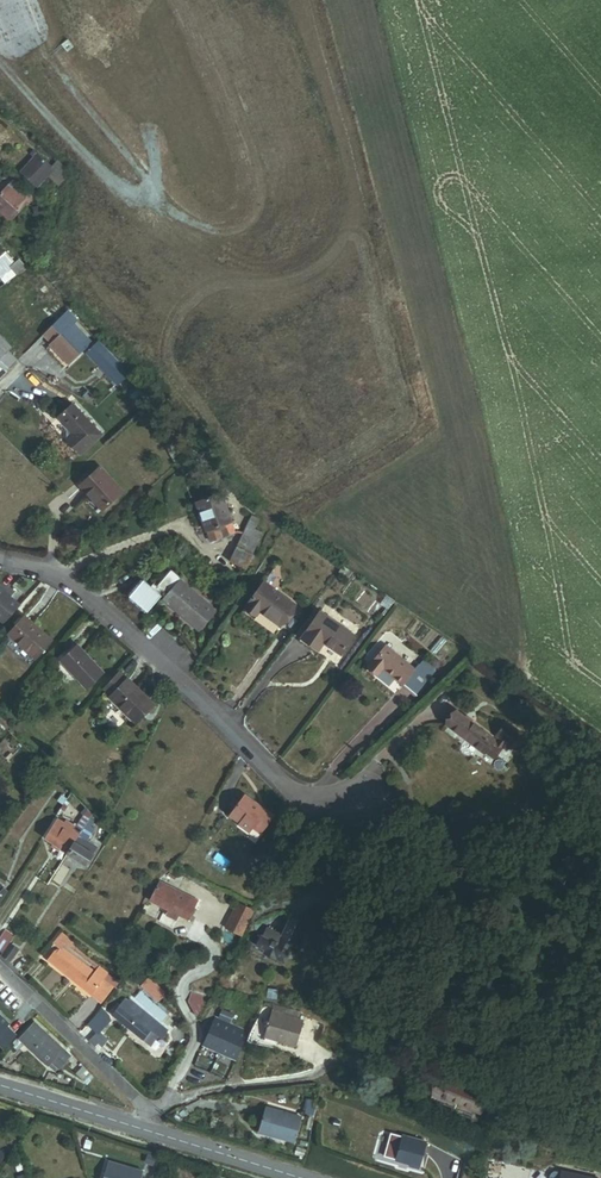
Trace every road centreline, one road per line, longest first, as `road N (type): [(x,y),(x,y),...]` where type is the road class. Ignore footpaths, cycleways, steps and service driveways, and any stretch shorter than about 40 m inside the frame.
road 1 (residential): [(0,559),(54,575),(110,619),(293,793),(323,804),(359,797)]
road 2 (residential): [(0,967),(147,1110),(154,1136)]
road 3 (tertiary): [(154,1136),(0,1086)]
road 4 (tertiary): [(296,1177),(154,1136)]

